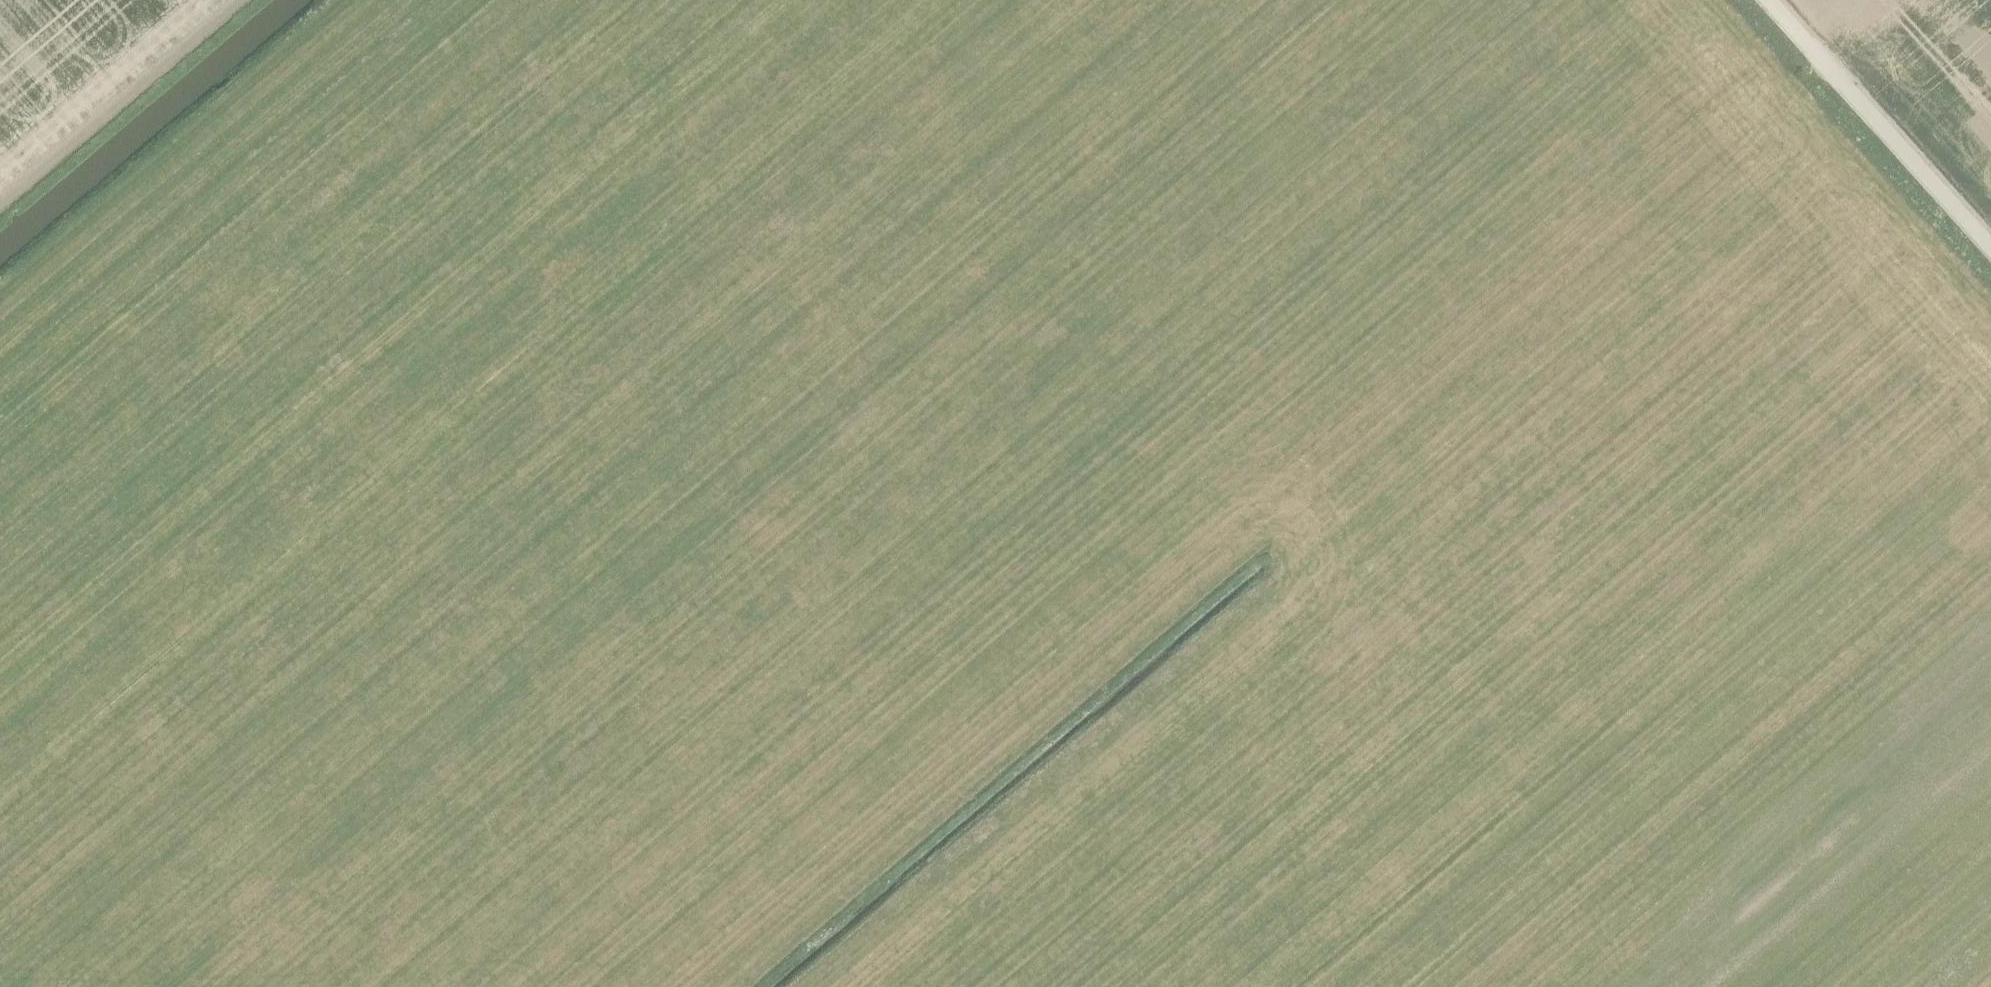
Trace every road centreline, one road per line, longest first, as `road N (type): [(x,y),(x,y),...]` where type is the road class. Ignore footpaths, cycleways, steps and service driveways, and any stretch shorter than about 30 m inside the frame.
road 1 (tertiary): [(1990,250),(1767,0)]

